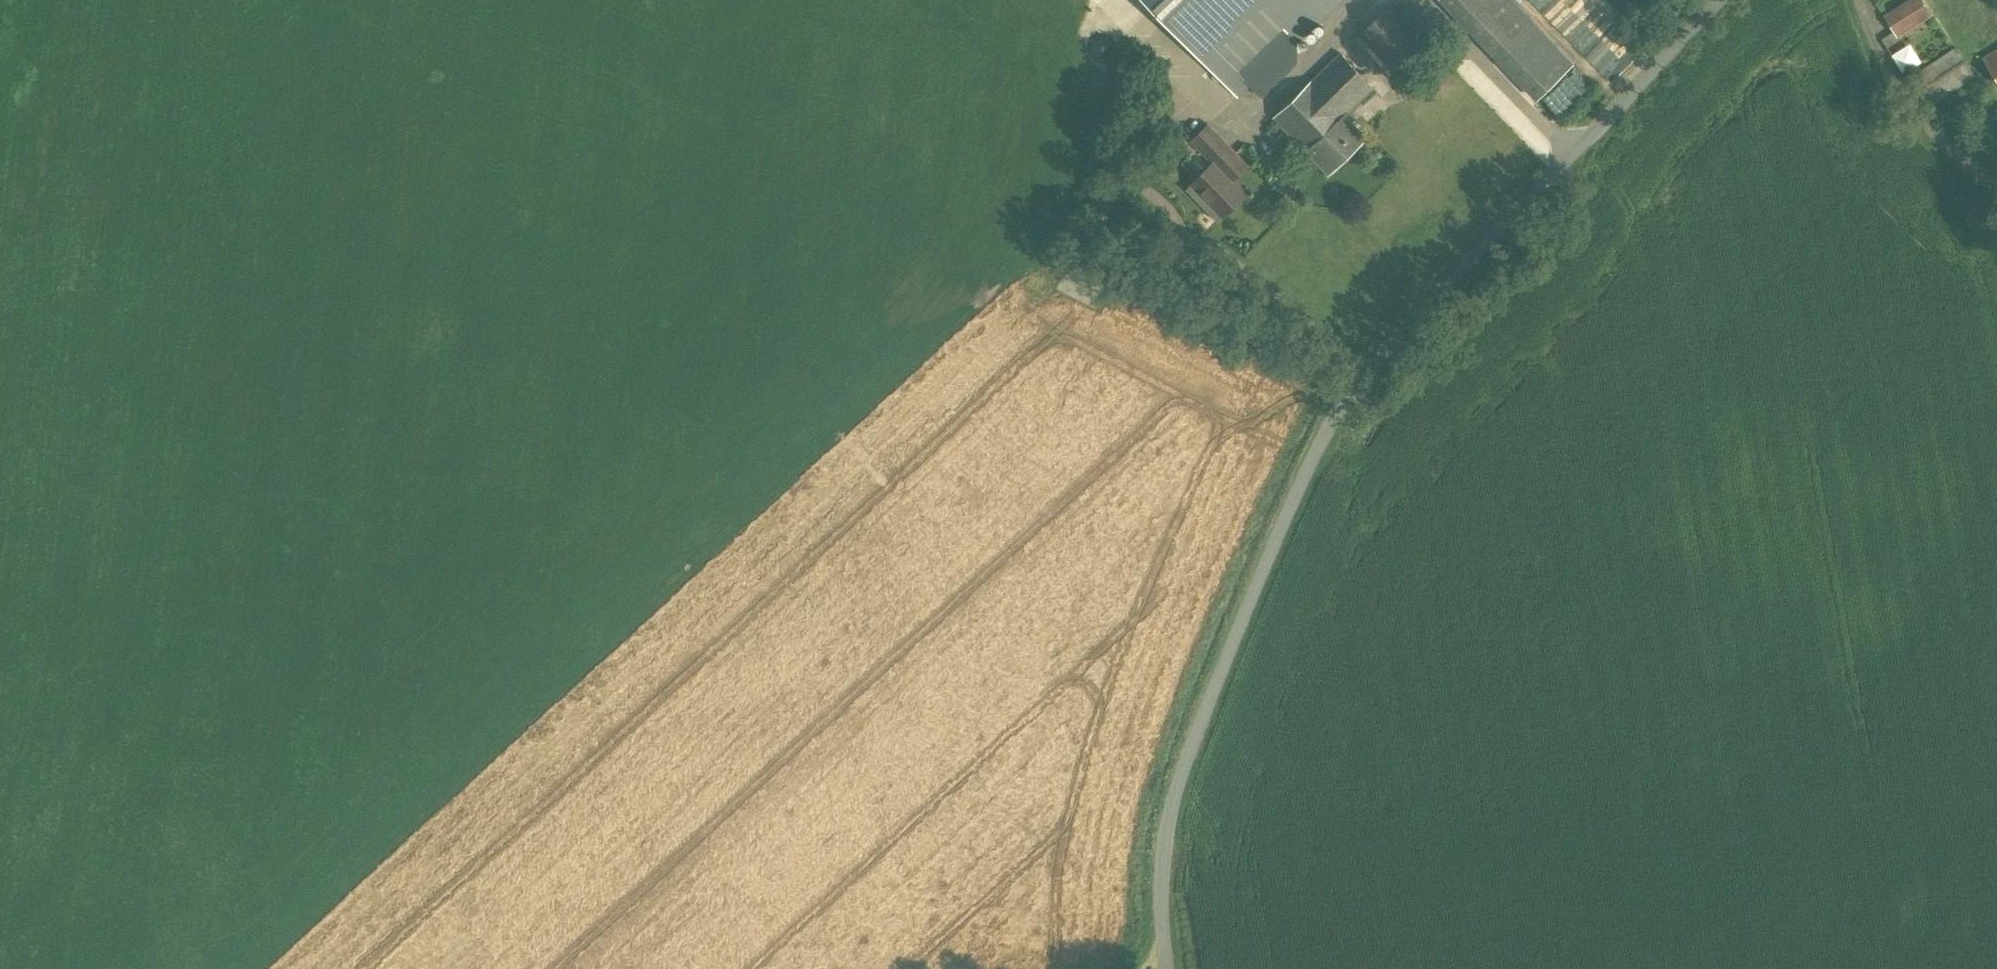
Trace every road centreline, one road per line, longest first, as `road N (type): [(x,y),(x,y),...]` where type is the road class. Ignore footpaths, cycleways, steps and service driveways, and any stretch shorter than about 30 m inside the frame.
road 1 (unclassified): [(1165,968),(1162,860),(1171,810),(1208,700),(1327,428),(1358,379),(1712,0)]

